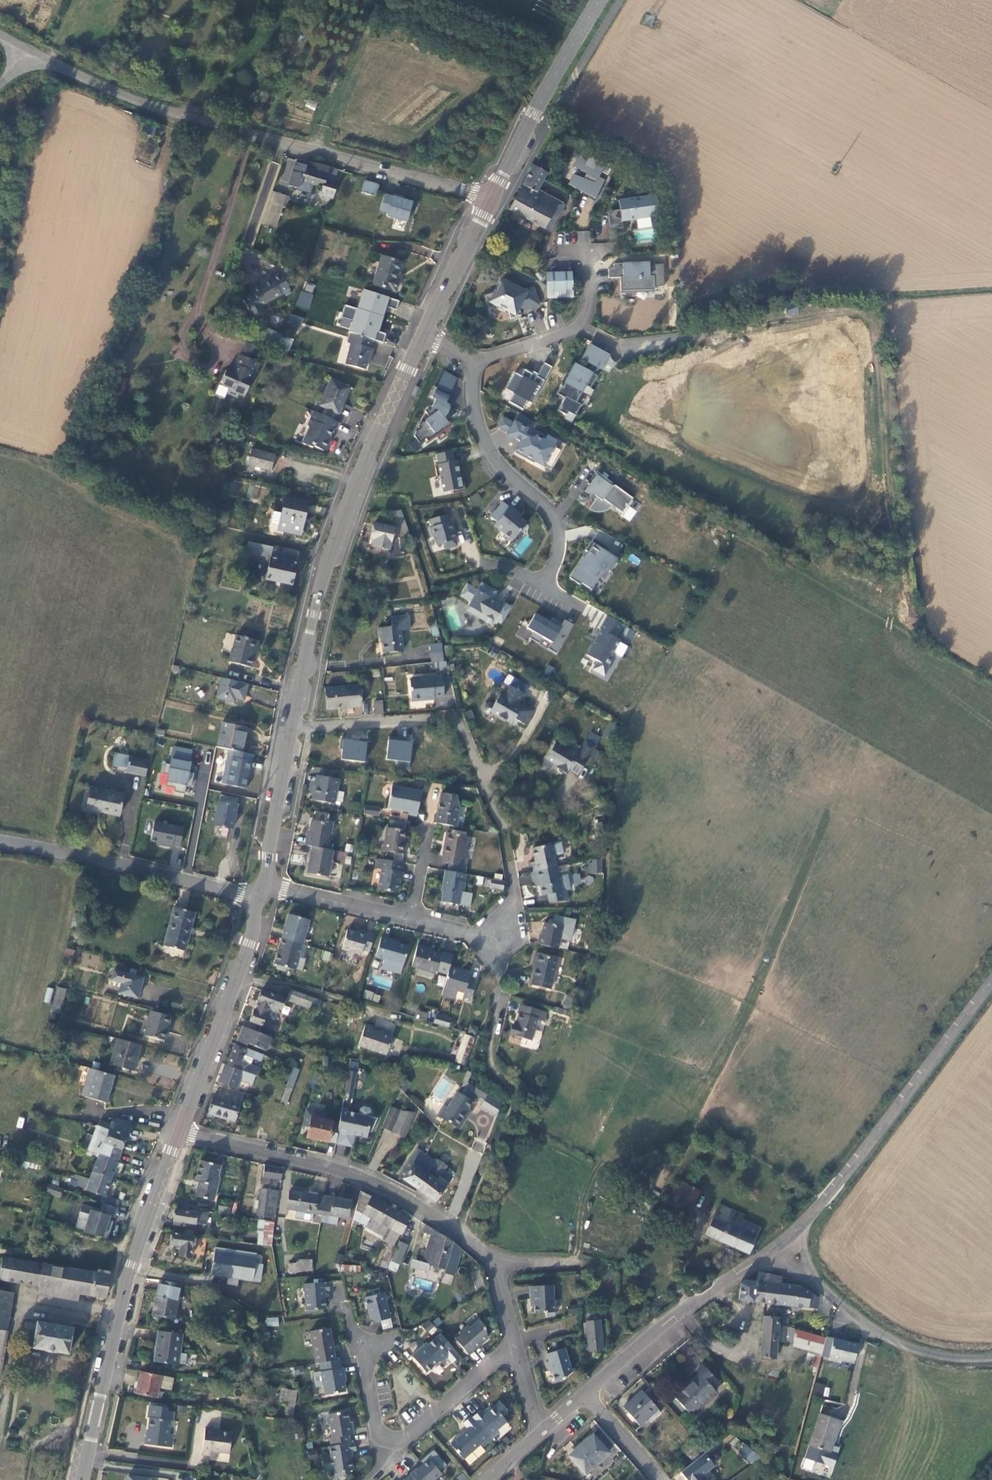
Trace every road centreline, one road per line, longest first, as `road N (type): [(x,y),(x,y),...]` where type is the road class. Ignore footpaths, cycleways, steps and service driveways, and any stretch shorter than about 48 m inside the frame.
road 1 (unclassified): [(490,199),(201,120),(32,58)]
road 2 (secondary): [(291,728),(323,577),(425,334)]
road 3 (secondary): [(83,1479),(136,1251),(181,1132)]
road 4 (residential): [(181,1132),(351,1172),(458,1229),(490,1263)]
road 5 (unclassified): [(991,982),(798,1228)]
road 6 (unclassified): [(258,900),(0,841)]
road 7 (residential): [(291,728),(452,723),(496,812)]
road 8 (residential): [(480,366),(474,399),(482,435),(558,527),(543,587)]
road 9 (secondary): [(181,1132),(242,968),(258,900)]
road 10 (residential): [(779,1248),(671,1320),(584,1395)]
road 11 (secondary): [(490,199),(600,0)]
road 12 (residential): [(480,366),(587,317),(591,252),(563,230)]
road 13 (unclassified): [(804,1268),(881,1338),(932,1355),(991,1359)]
road 14 (residential): [(490,1263),(546,1259),(606,1268),(614,1332)]
road 15 (residential): [(515,1343),(403,1439),(387,1441)]
road 16 (secondary): [(264,881),(291,728)]
road 17 (residential): [(264,881),(411,917)]
road 18 (secondary): [(425,334),(490,199)]

